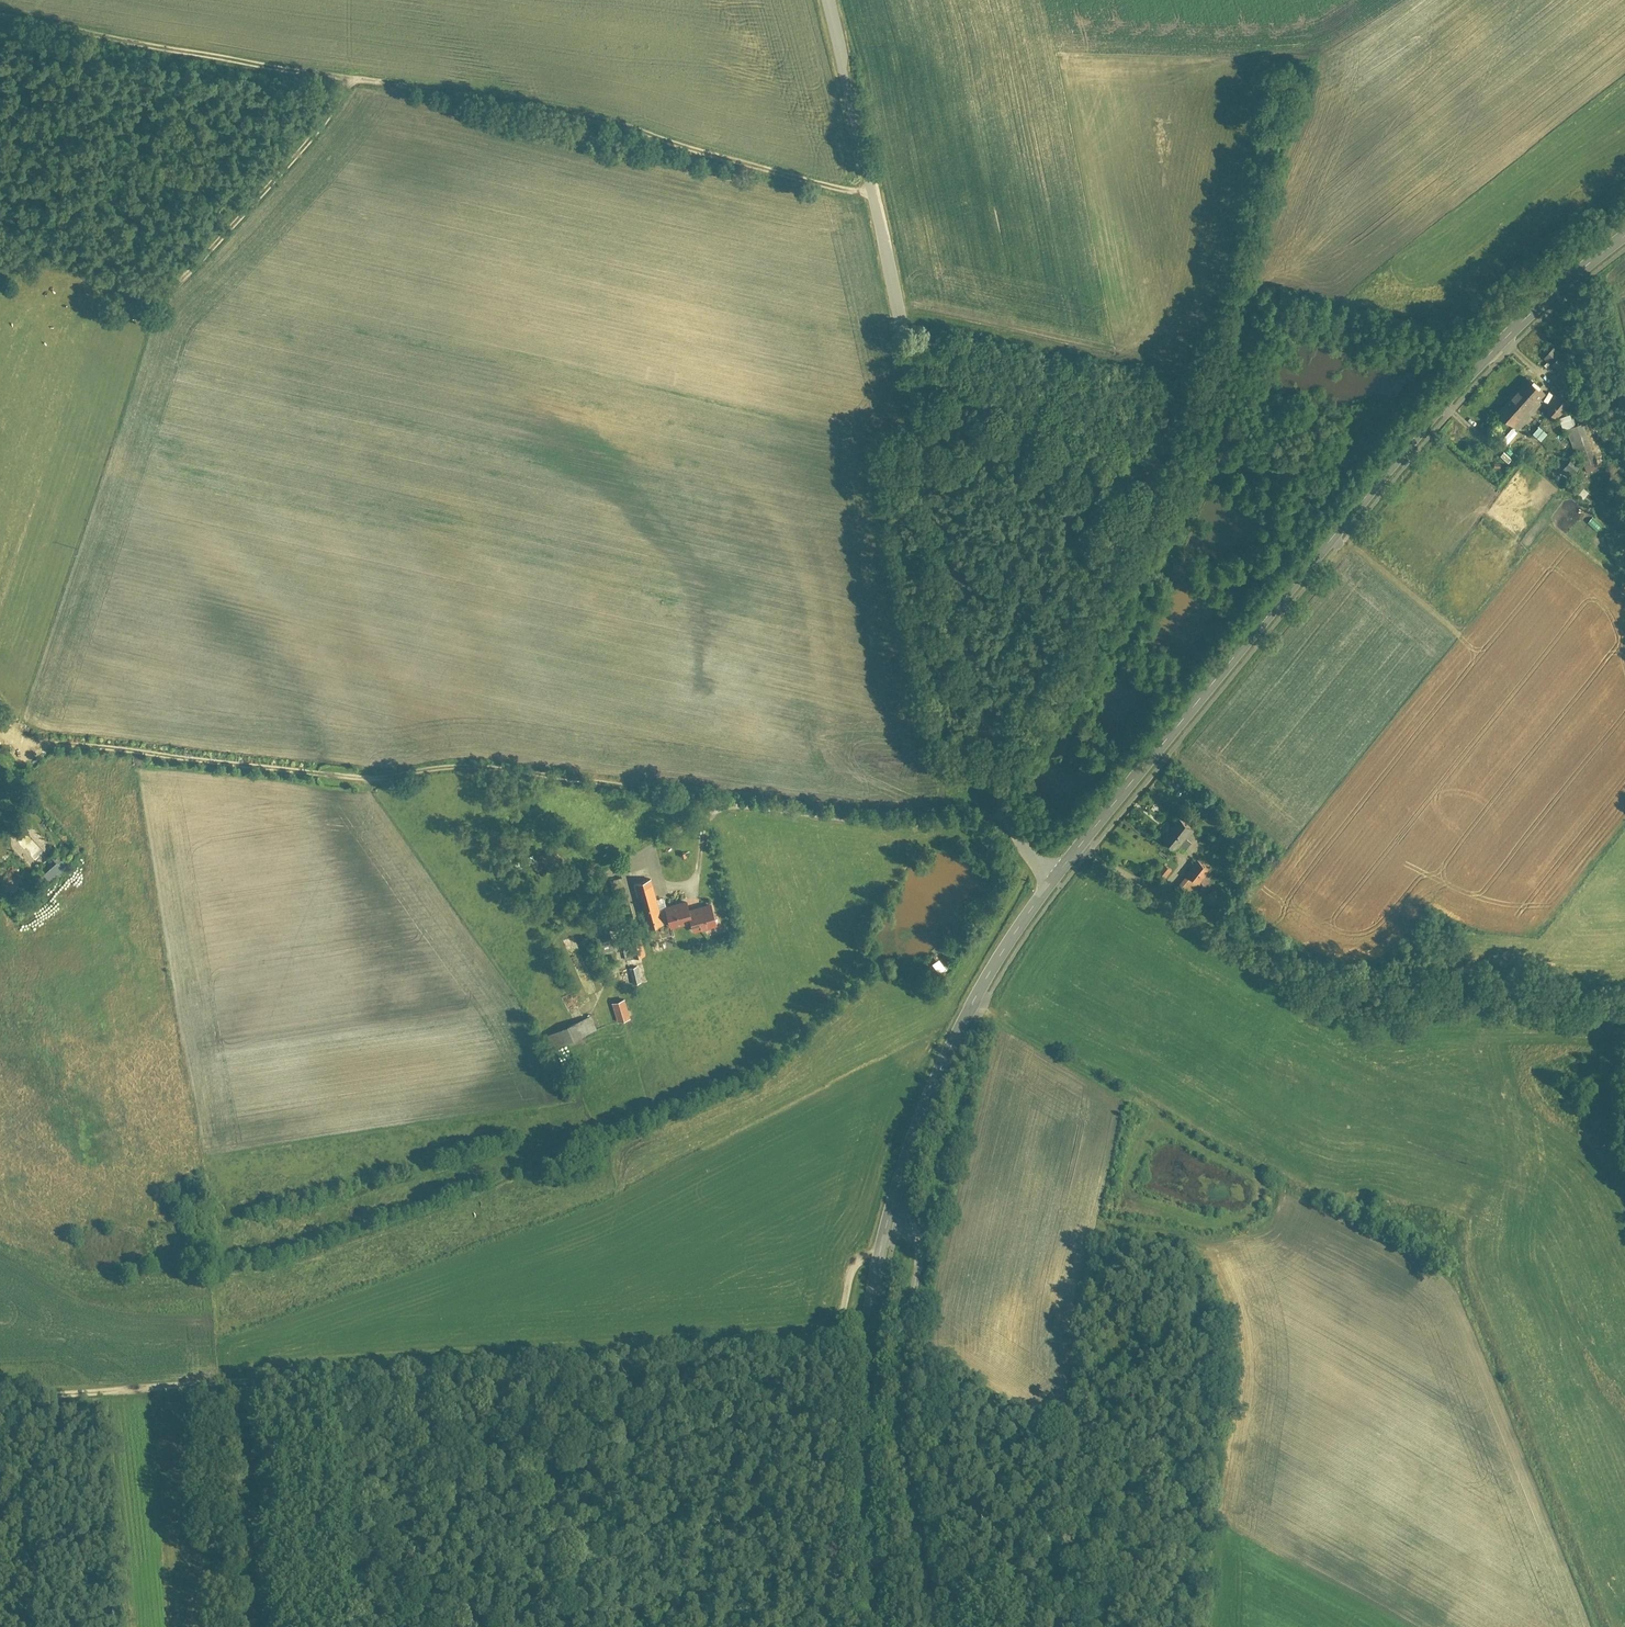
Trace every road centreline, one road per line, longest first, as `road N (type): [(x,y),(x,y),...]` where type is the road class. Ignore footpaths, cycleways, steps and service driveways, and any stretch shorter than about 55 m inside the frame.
road 1 (track): [(882,1250),(858,1262),(837,1333),(804,1346),(0,1396)]
road 2 (residential): [(1056,879),(1016,828),(825,0)]
road 3 (tertiary): [(1056,879),(1434,418),(1515,332),(1624,239)]
road 4 (tertiary): [(879,1626),(861,1425),(867,1328),(888,1224),(965,1020),(1056,879)]
road 5 (track): [(732,805),(506,768),(363,779),(41,747),(0,731)]
road 6 (track): [(1624,986),(1420,999),(1359,990),(1206,921),(1081,848)]
road 7 (track): [(973,1005),(1284,1191)]
road 8 (track): [(1012,813),(947,824),(868,823),(732,805)]
road 9 (track): [(1159,1115),(1137,1155),(1139,1199),(1180,1212),(1238,1214),(1260,1199),(1266,1180)]
road 10 (track): [(732,805),(607,876)]
road 11 (track): [(651,849),(659,883),(674,889),(693,883),(706,817)]

